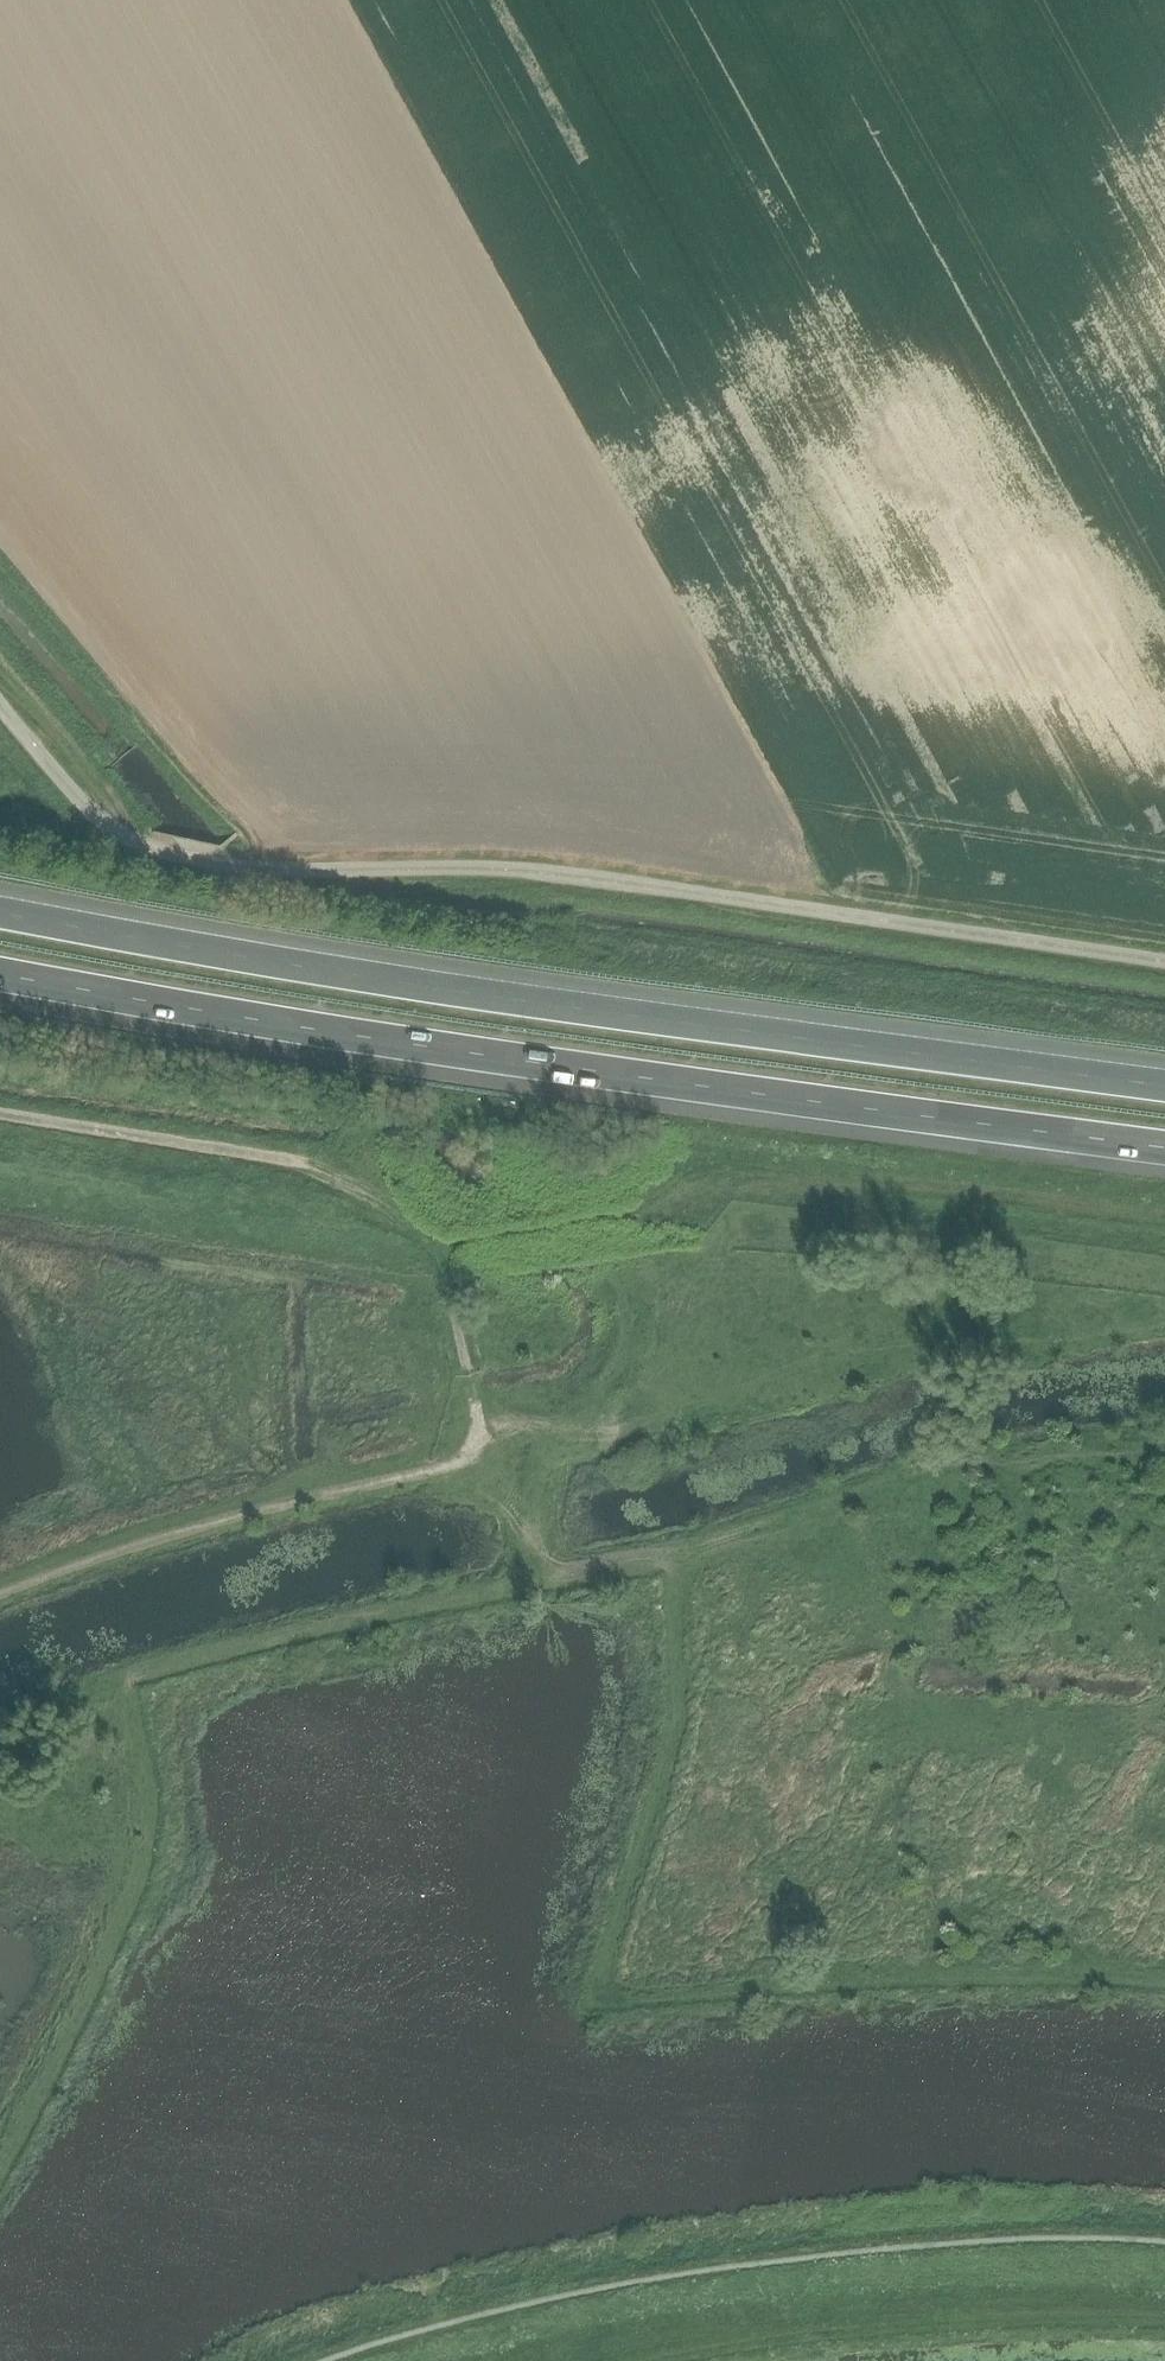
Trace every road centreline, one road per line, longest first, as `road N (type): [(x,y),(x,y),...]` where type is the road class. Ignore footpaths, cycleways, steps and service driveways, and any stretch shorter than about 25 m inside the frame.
road 1 (unclassified): [(0,703),(109,826),(146,848),(190,861),(281,871),(523,871),(1164,964)]
road 2 (motorway): [(1164,1082),(194,953),(0,911)]
road 3 (motorway): [(0,979),(91,998),(1164,1151)]
road 4 (track): [(469,1377),(443,1248),(417,1225),(302,1163),(0,1113)]
road 5 (track): [(469,1377),(479,1439),(471,1457),(448,1470),(214,1524),(0,1597)]

